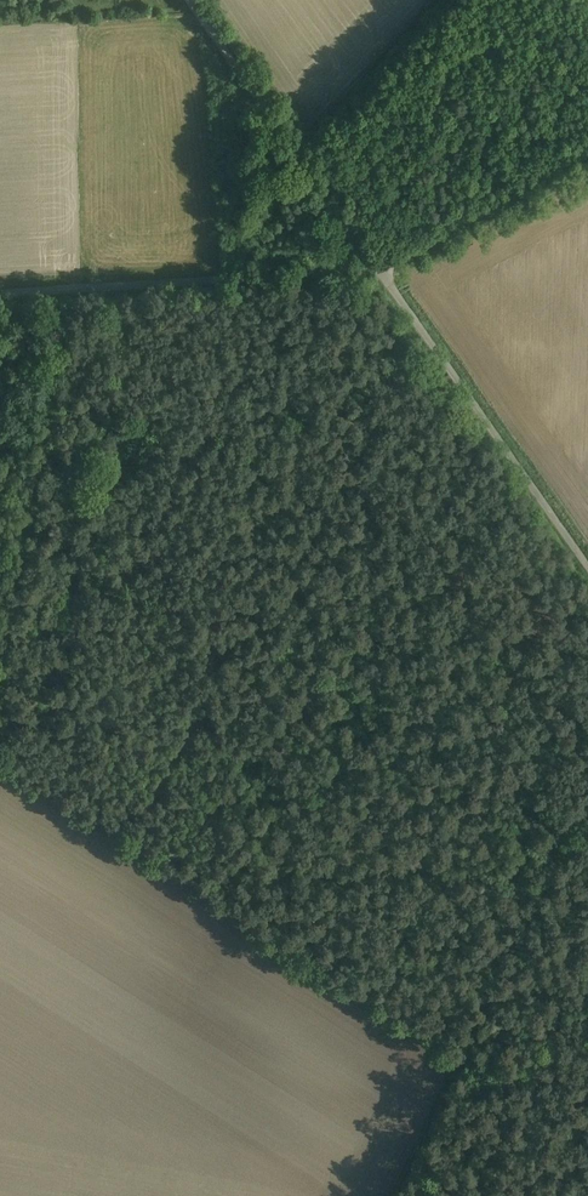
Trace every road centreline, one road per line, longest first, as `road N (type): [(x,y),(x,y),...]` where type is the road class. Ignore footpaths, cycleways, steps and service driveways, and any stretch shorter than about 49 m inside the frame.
road 1 (unclassified): [(0,288),(375,267)]
road 2 (unclassified): [(587,566),(375,267)]
road 3 (track): [(587,783),(469,1050)]
road 4 (unclassified): [(375,267),(587,150)]
road 5 (track): [(63,284),(27,516)]
road 6 (track): [(469,1050),(406,1195)]
road 7 (track): [(469,1050),(587,1130)]
road 8 (track): [(27,516),(7,639)]

